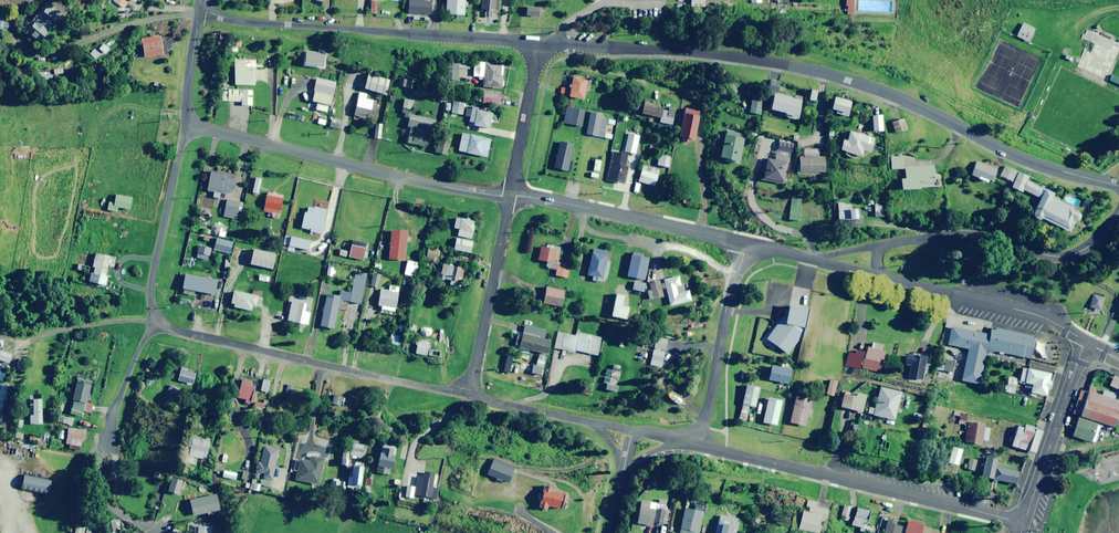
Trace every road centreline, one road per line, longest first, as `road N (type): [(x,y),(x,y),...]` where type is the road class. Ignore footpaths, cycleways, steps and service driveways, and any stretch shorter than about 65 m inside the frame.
road 1 (residential): [(1021,158),(884,92),(808,69),(675,50),(540,44)]
road 2 (residential): [(540,44),(244,22),(199,11)]
road 3 (tertiary): [(695,444),(1024,522)]
road 4 (residential): [(186,124),(509,196)]
road 5 (residential): [(153,326),(470,396)]
road 6 (residential): [(1118,213),(1090,245),(1058,257),(964,235),(877,246)]
road 7 (residential): [(509,196),(746,242)]
road 8 (residential): [(880,277),(1039,316),(1085,341)]
road 9 (residential): [(695,444),(746,242)]
road 10 (residential): [(186,124),(150,283),(153,326)]
road 11 (residential): [(470,396),(509,196)]
road 12 (tertiary): [(1024,522),(1085,341)]
road 13 (residential): [(509,196),(540,44)]
road 14 (residential): [(470,396),(596,424)]
road 15 (residential): [(153,326),(108,442)]

